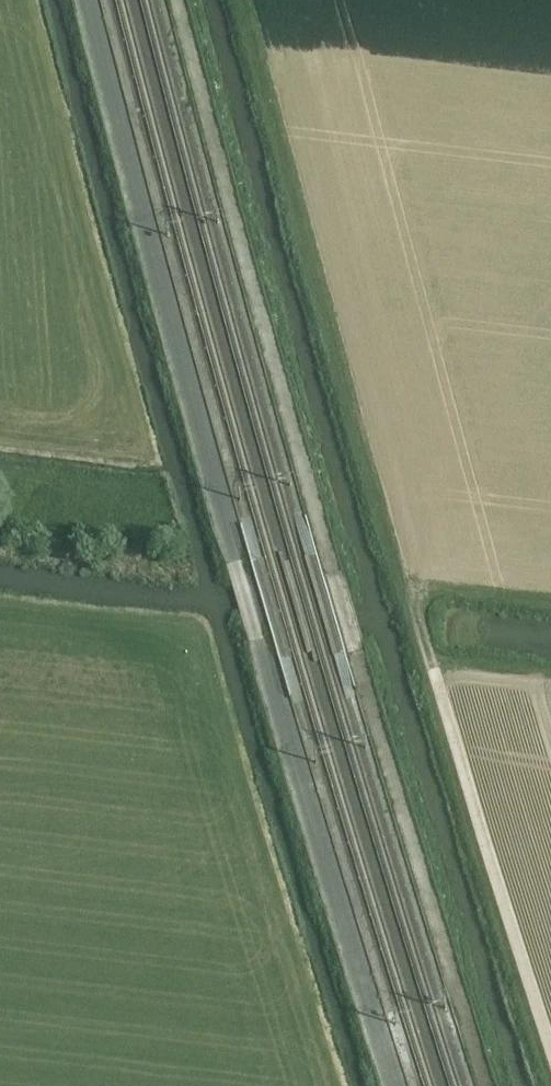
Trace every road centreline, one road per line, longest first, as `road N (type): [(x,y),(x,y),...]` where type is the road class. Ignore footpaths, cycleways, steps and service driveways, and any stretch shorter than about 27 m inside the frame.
road 1 (track): [(550,1050),(388,549),(241,0)]
road 2 (track): [(176,0),(333,572)]
road 3 (track): [(355,650),(488,1085)]

